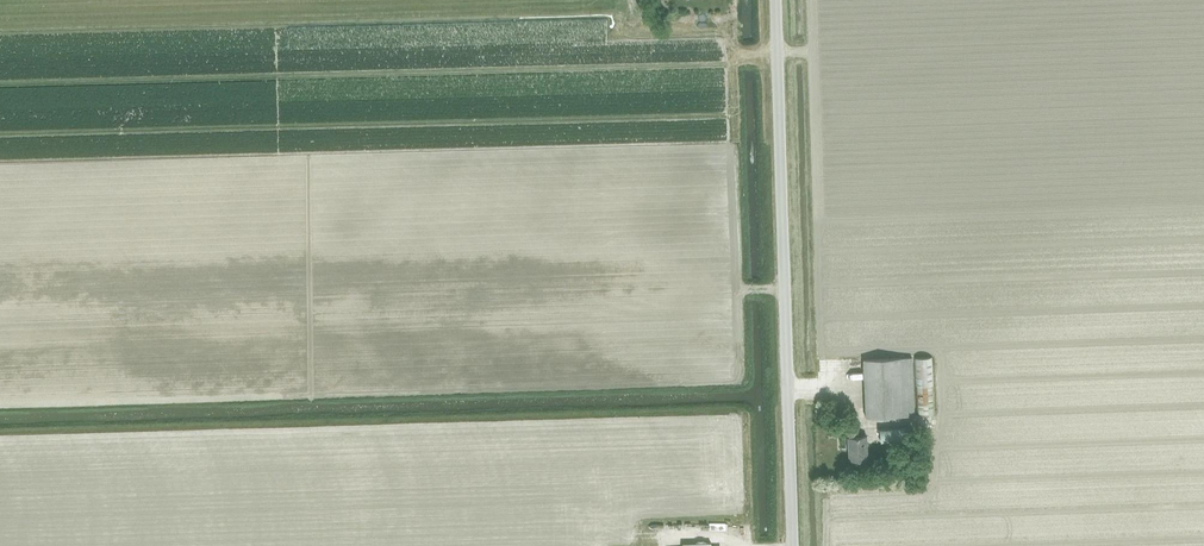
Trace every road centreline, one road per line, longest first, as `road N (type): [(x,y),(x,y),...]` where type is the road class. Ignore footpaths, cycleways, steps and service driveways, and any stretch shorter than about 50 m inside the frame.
road 1 (unclassified): [(793,545),(777,0)]

